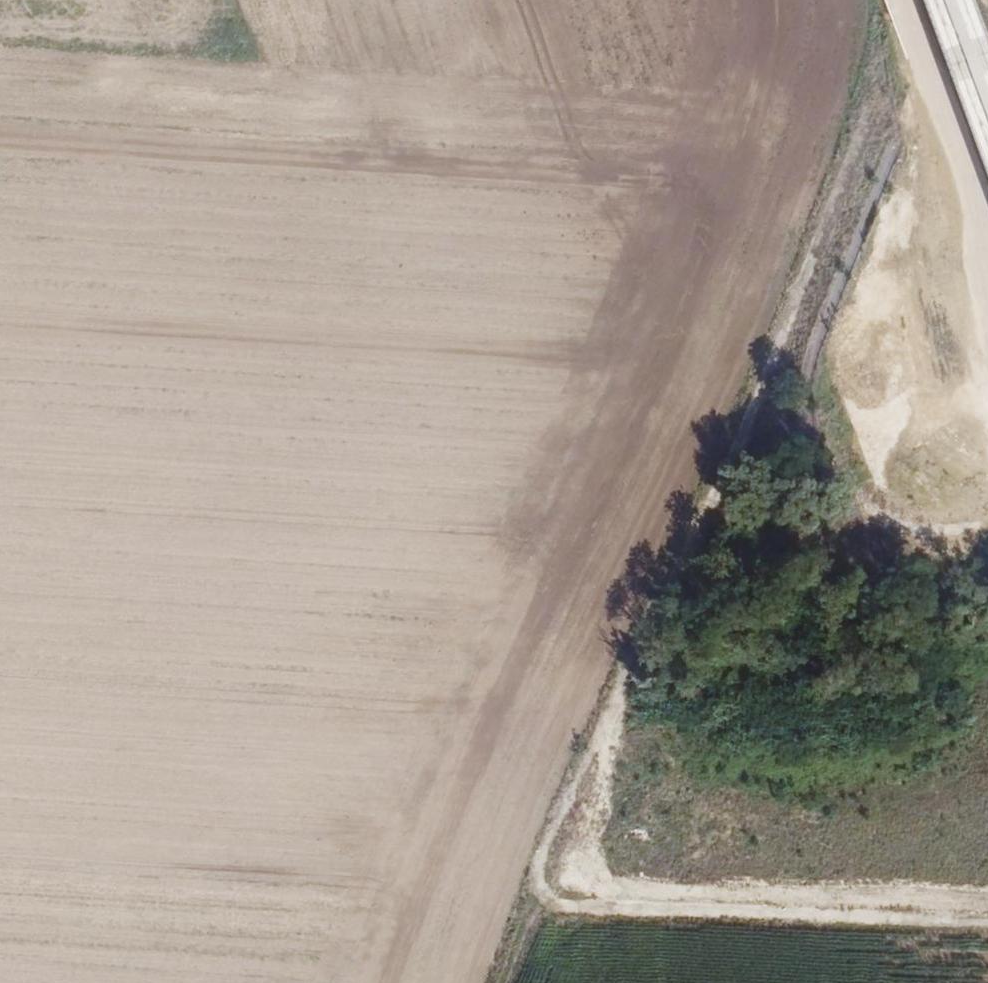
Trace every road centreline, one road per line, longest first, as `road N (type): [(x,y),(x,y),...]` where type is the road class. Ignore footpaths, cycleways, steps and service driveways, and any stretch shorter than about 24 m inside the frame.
road 1 (track): [(599,781),(502,982)]

